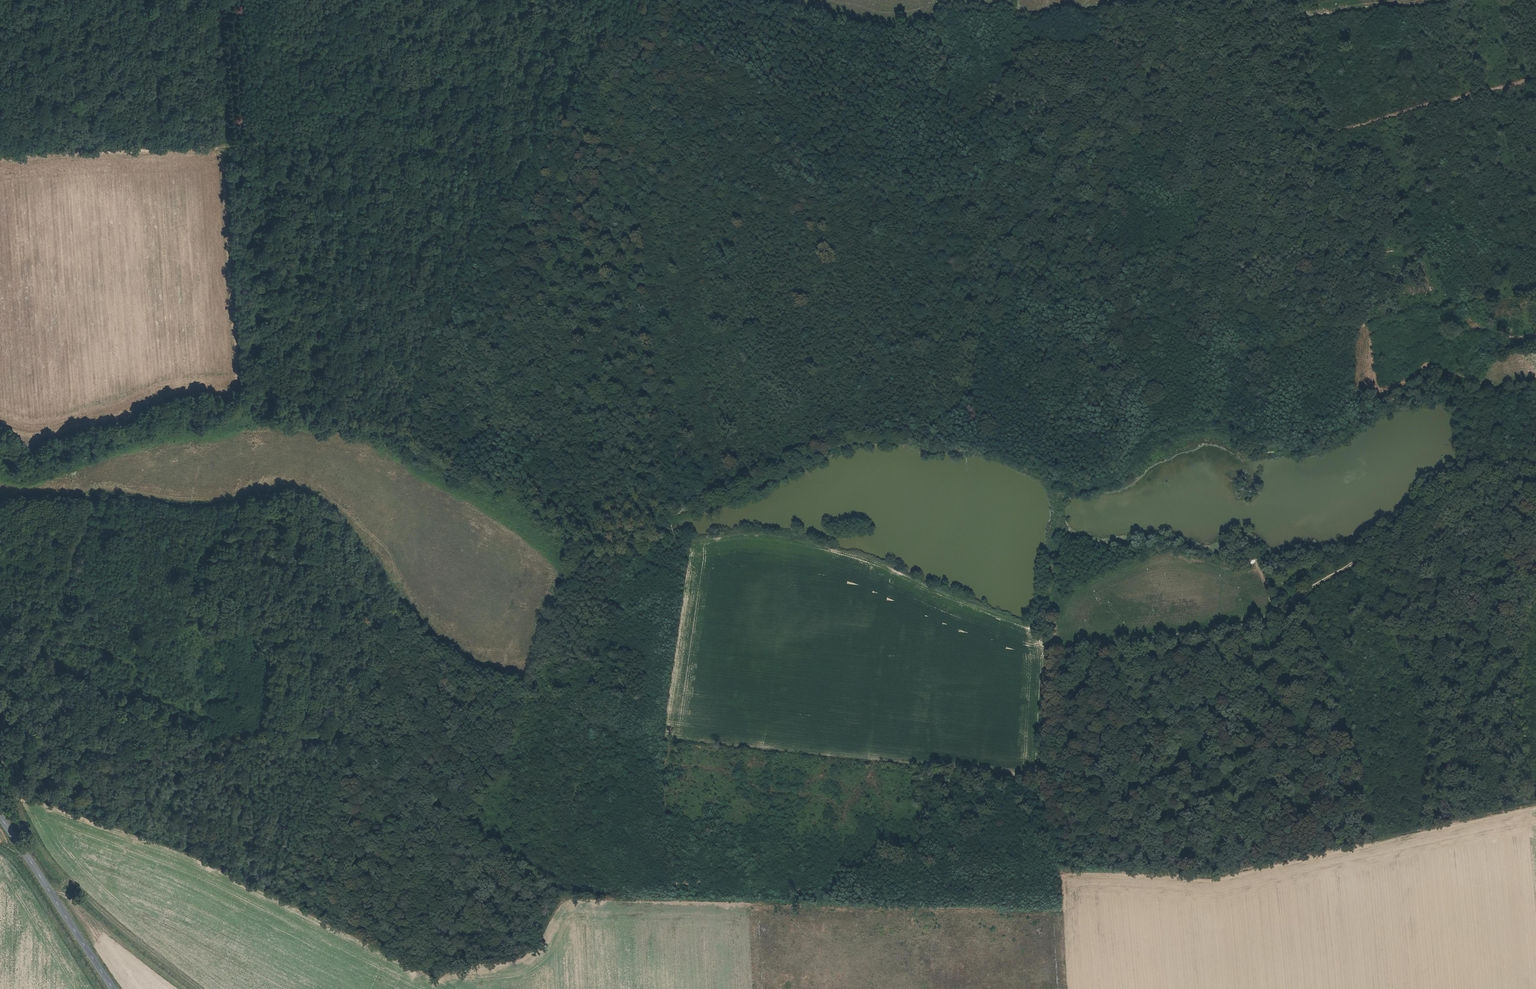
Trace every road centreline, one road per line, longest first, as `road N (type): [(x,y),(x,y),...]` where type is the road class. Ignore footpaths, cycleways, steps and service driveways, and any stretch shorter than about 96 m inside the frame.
road 1 (track): [(0,159),(320,135),(430,88),(561,0)]
road 2 (track): [(1535,464),(1507,461),(1433,481),(1348,566),(1274,605)]
road 3 (tertiary): [(115,988),(0,819)]

